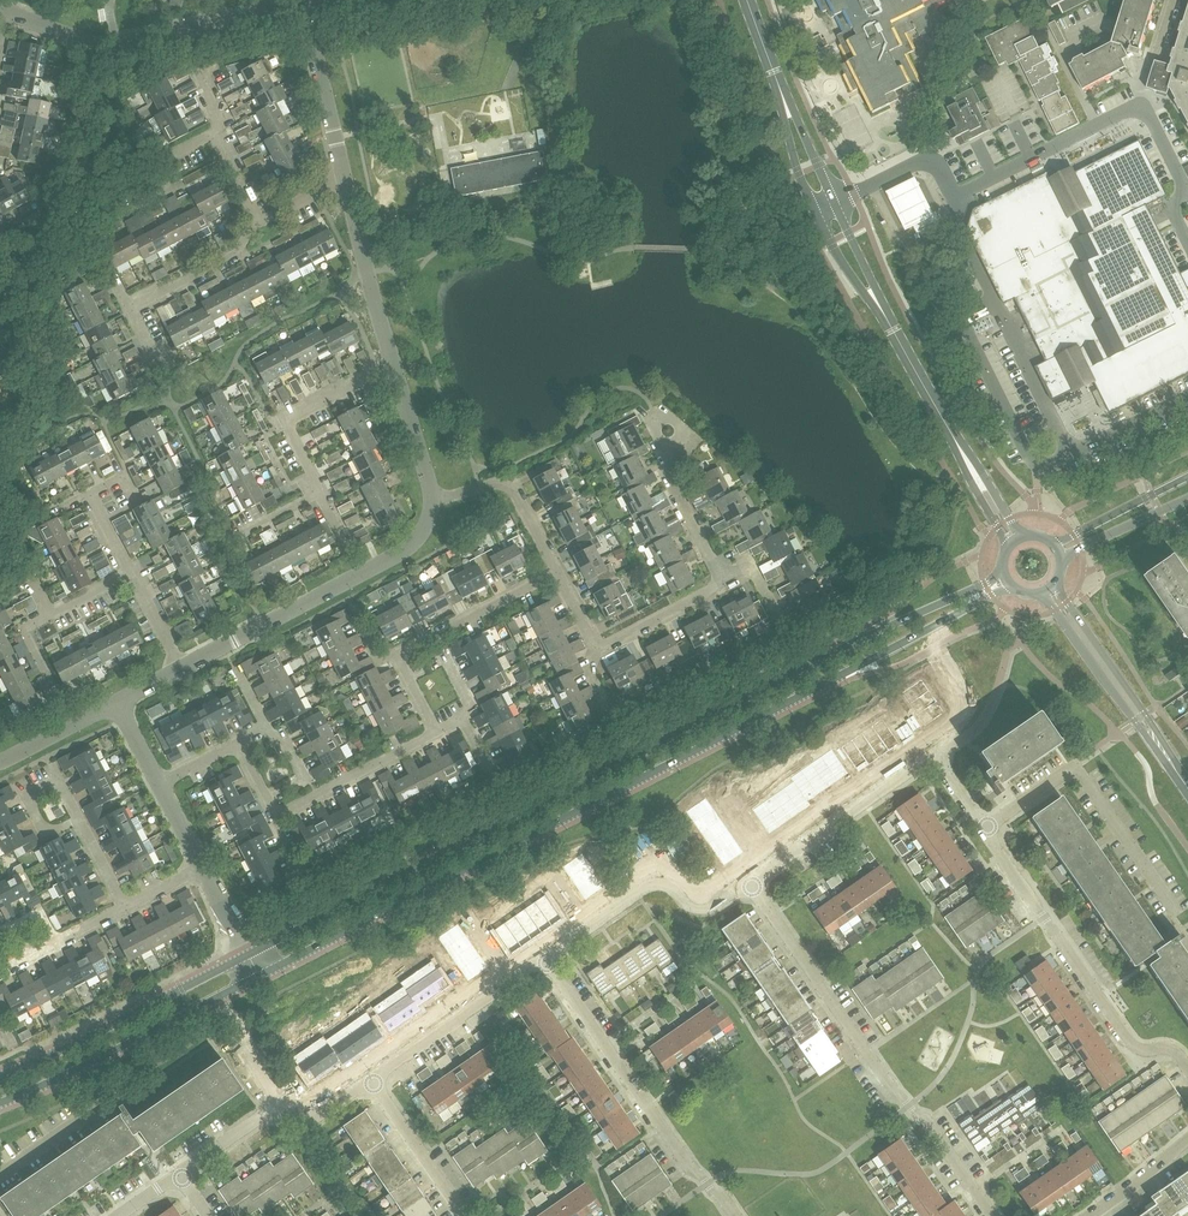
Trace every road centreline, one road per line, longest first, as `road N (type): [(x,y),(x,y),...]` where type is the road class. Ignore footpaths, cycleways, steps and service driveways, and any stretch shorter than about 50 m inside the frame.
road 1 (secondary): [(1000,570),(248,954)]
road 2 (secondary): [(261,978),(1009,589)]
road 3 (residential): [(1187,397),(1071,455),(963,237),(954,197)]
road 4 (residential): [(994,1215),(925,1120),(886,1081),(752,886)]
road 5 (residential): [(954,197),(1138,107),(1182,181),(1174,211),(1187,243)]
road 6 (residential): [(1187,1067),(1173,1050),(1132,1043),(985,829)]
road 7 (residential): [(735,1215),(690,1168),(545,961)]
road 8 (residential): [(181,669),(410,547),(433,503)]
road 9 (residential): [(7,14),(103,43),(305,2)]
road 10 (secondary): [(0,1106),(261,978)]
road 11 (secondary): [(248,954),(0,1078)]
road 12 (residential): [(545,961),(655,886),(702,912),(752,886)]
road 13 (secondary): [(1015,537),(893,331)]
road 14 (secondary): [(1187,784),(1053,592)]
road 15 (residential): [(752,886),(933,756)]
road 16 (residential): [(371,1081),(545,961)]
road 17 (residential): [(319,492),(285,425),(395,368)]
road 18 (residential): [(395,368),(345,178)]
road 19 (residential): [(60,694),(27,629),(132,576)]
road 20 (residential): [(277,819),(438,734)]
road 21 (residential): [(345,178),(305,2)]
road 22 (residential): [(557,572),(511,486),(492,483),(433,503)]
road 23 (residential): [(397,652),(557,572)]
road 24 (residential): [(468,1215),(371,1081)]
road 25 (residential): [(129,311),(241,252),(262,221)]
road 26 (residential): [(725,583),(668,473),(668,443)]
road 27 (residential): [(124,214),(171,188),(159,163),(217,134)]
road 28 (tertiary): [(1187,476),(1057,543)]
road 29 (residential): [(599,650),(725,583)]
road 30 (secondary): [(816,212),(893,331)]
road 31 (secondary): [(893,331),(835,203)]
road 32 (residential): [(433,503),(395,368)]
road 33 (tertiary): [(1066,559),(1187,499)]
road 34 (secondary): [(780,85),(797,168),(816,212)]
road 35 (secondary): [(835,203),(780,85)]
road 36 (residential): [(116,703),(0,762)]
road 37 (residential): [(80,818),(60,778),(28,795),(49,834)]
road 38 (residential): [(1088,1215),(1187,1140)]

